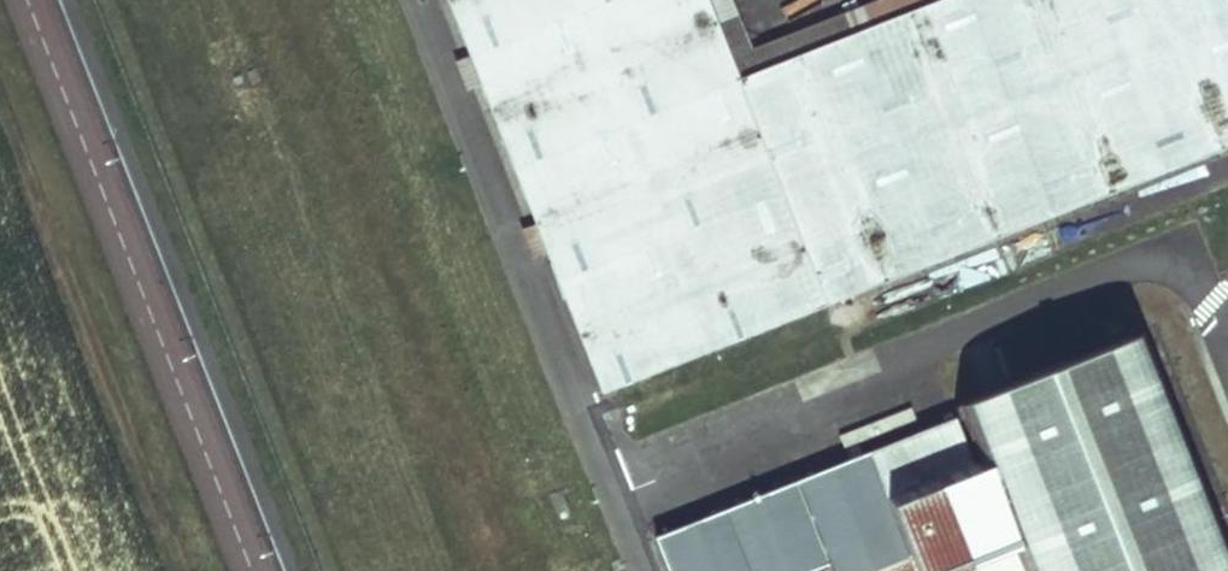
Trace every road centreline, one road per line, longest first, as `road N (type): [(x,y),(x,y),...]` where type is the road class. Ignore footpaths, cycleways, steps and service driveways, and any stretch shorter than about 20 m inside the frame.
road 1 (track): [(0,102),(183,570)]

